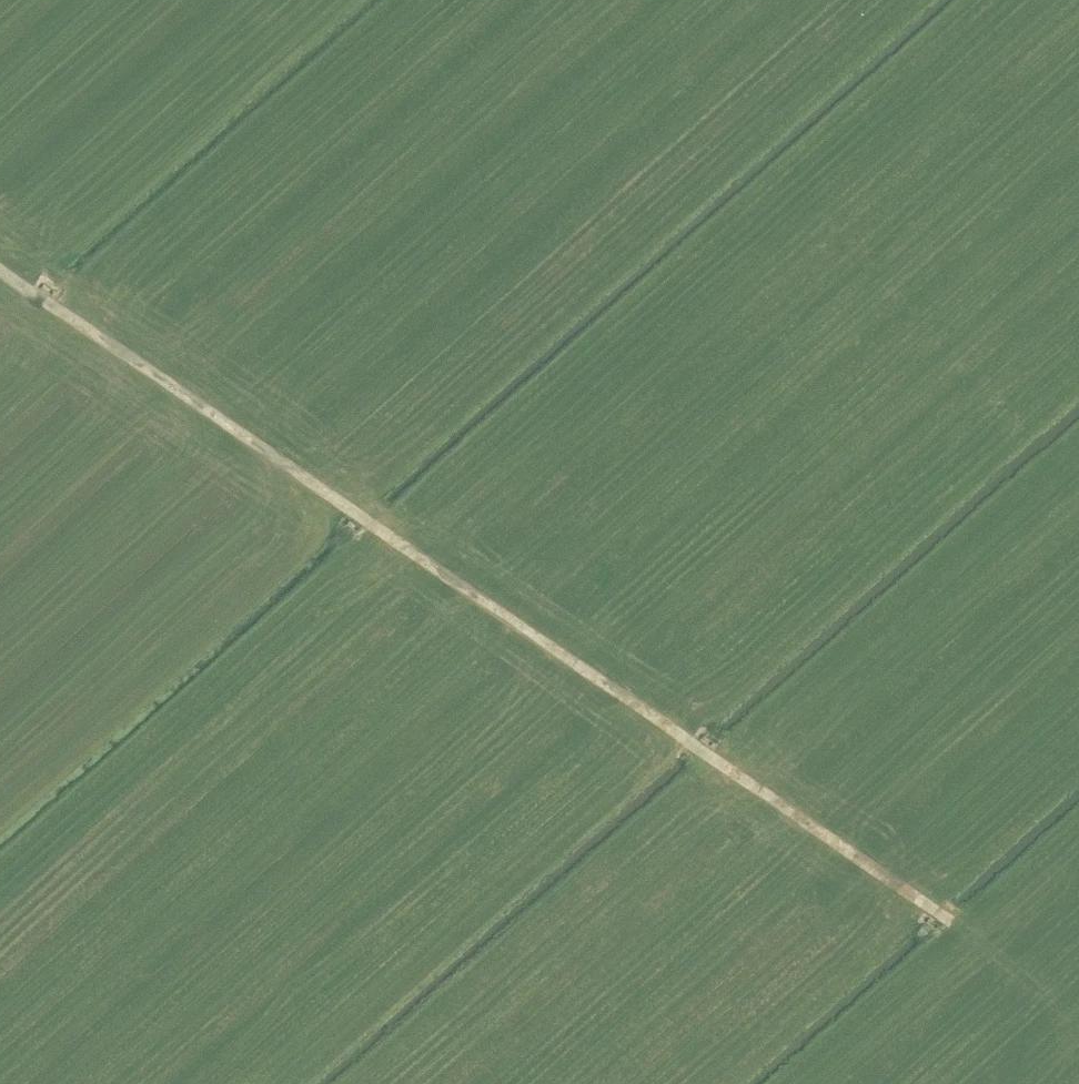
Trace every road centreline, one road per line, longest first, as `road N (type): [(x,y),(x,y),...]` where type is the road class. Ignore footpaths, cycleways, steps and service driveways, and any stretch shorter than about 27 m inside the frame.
road 1 (track): [(0,270),(965,931)]

